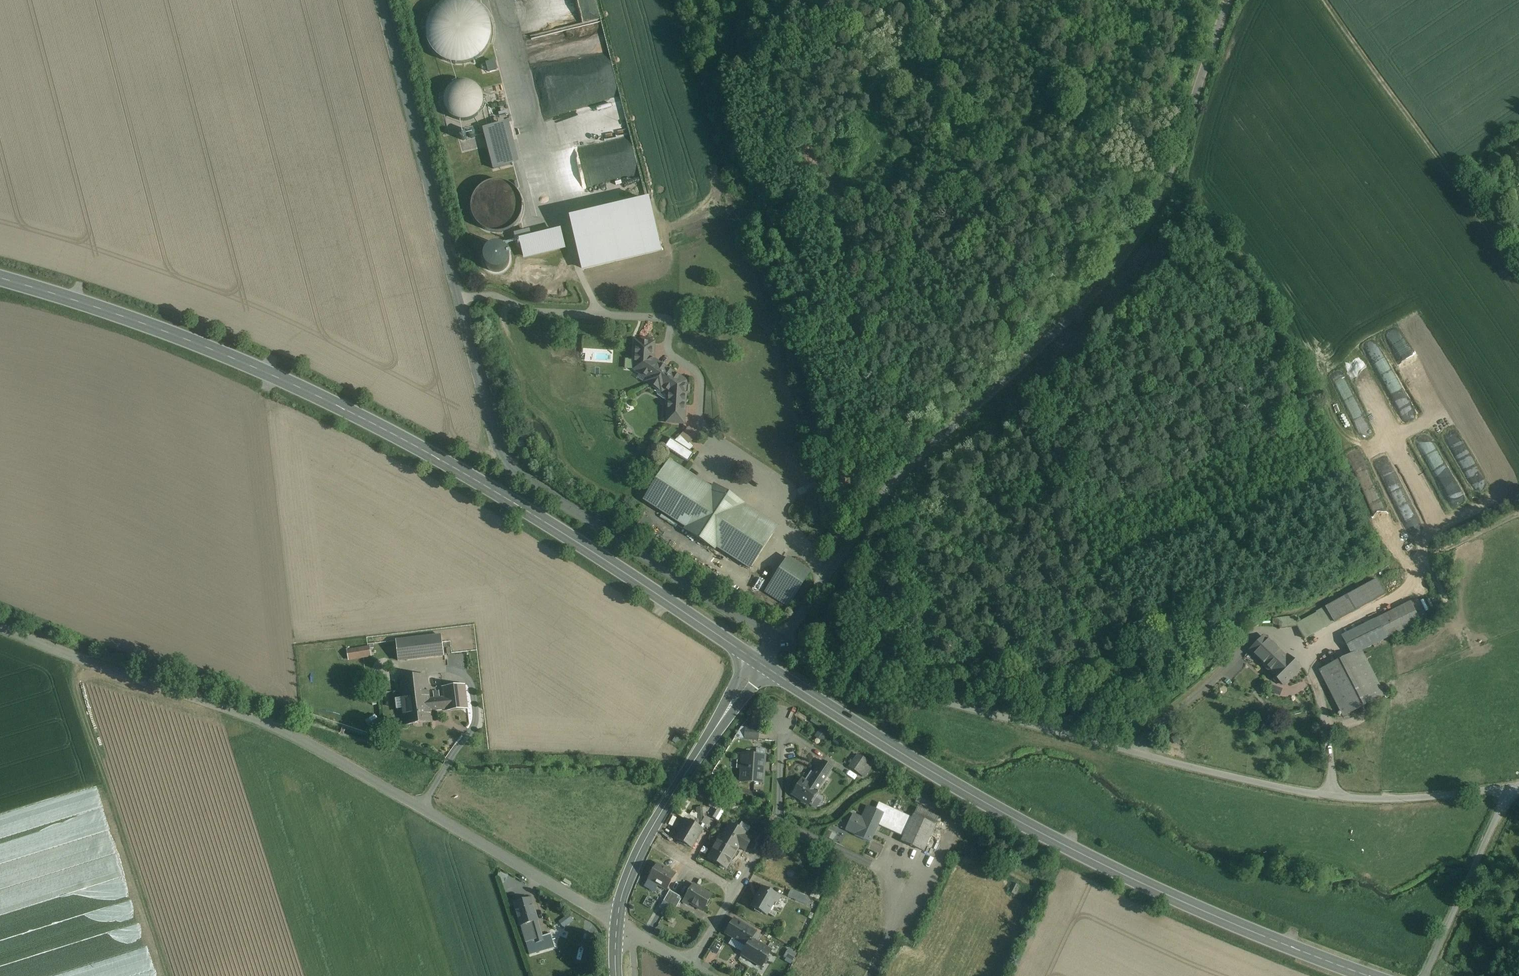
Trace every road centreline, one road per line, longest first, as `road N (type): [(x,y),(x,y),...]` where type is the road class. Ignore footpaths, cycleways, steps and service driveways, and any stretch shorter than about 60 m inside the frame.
road 1 (secondary): [(760,663),(532,513),(357,415),(166,333),(0,279)]
road 2 (unclassified): [(782,637),(730,612),(498,456),(377,0)]
road 3 (unclassified): [(1230,0),(1159,206),(1105,276),(859,531),(782,637)]
road 4 (unclassified): [(1512,788),(1409,798),(1295,790),(846,676),(782,637)]
road 5 (residential): [(0,627),(311,744),(617,923)]
road 6 (secondary): [(1368,975),(1191,906),(1055,840),(760,663)]
road 7 (secondary): [(760,663),(650,831),(617,923)]
road 8 (residential): [(690,965),(775,824),(783,723)]
road 9 (track): [(1324,0),(1462,179)]
road 10 (unclassified): [(1428,975),(1512,788)]

